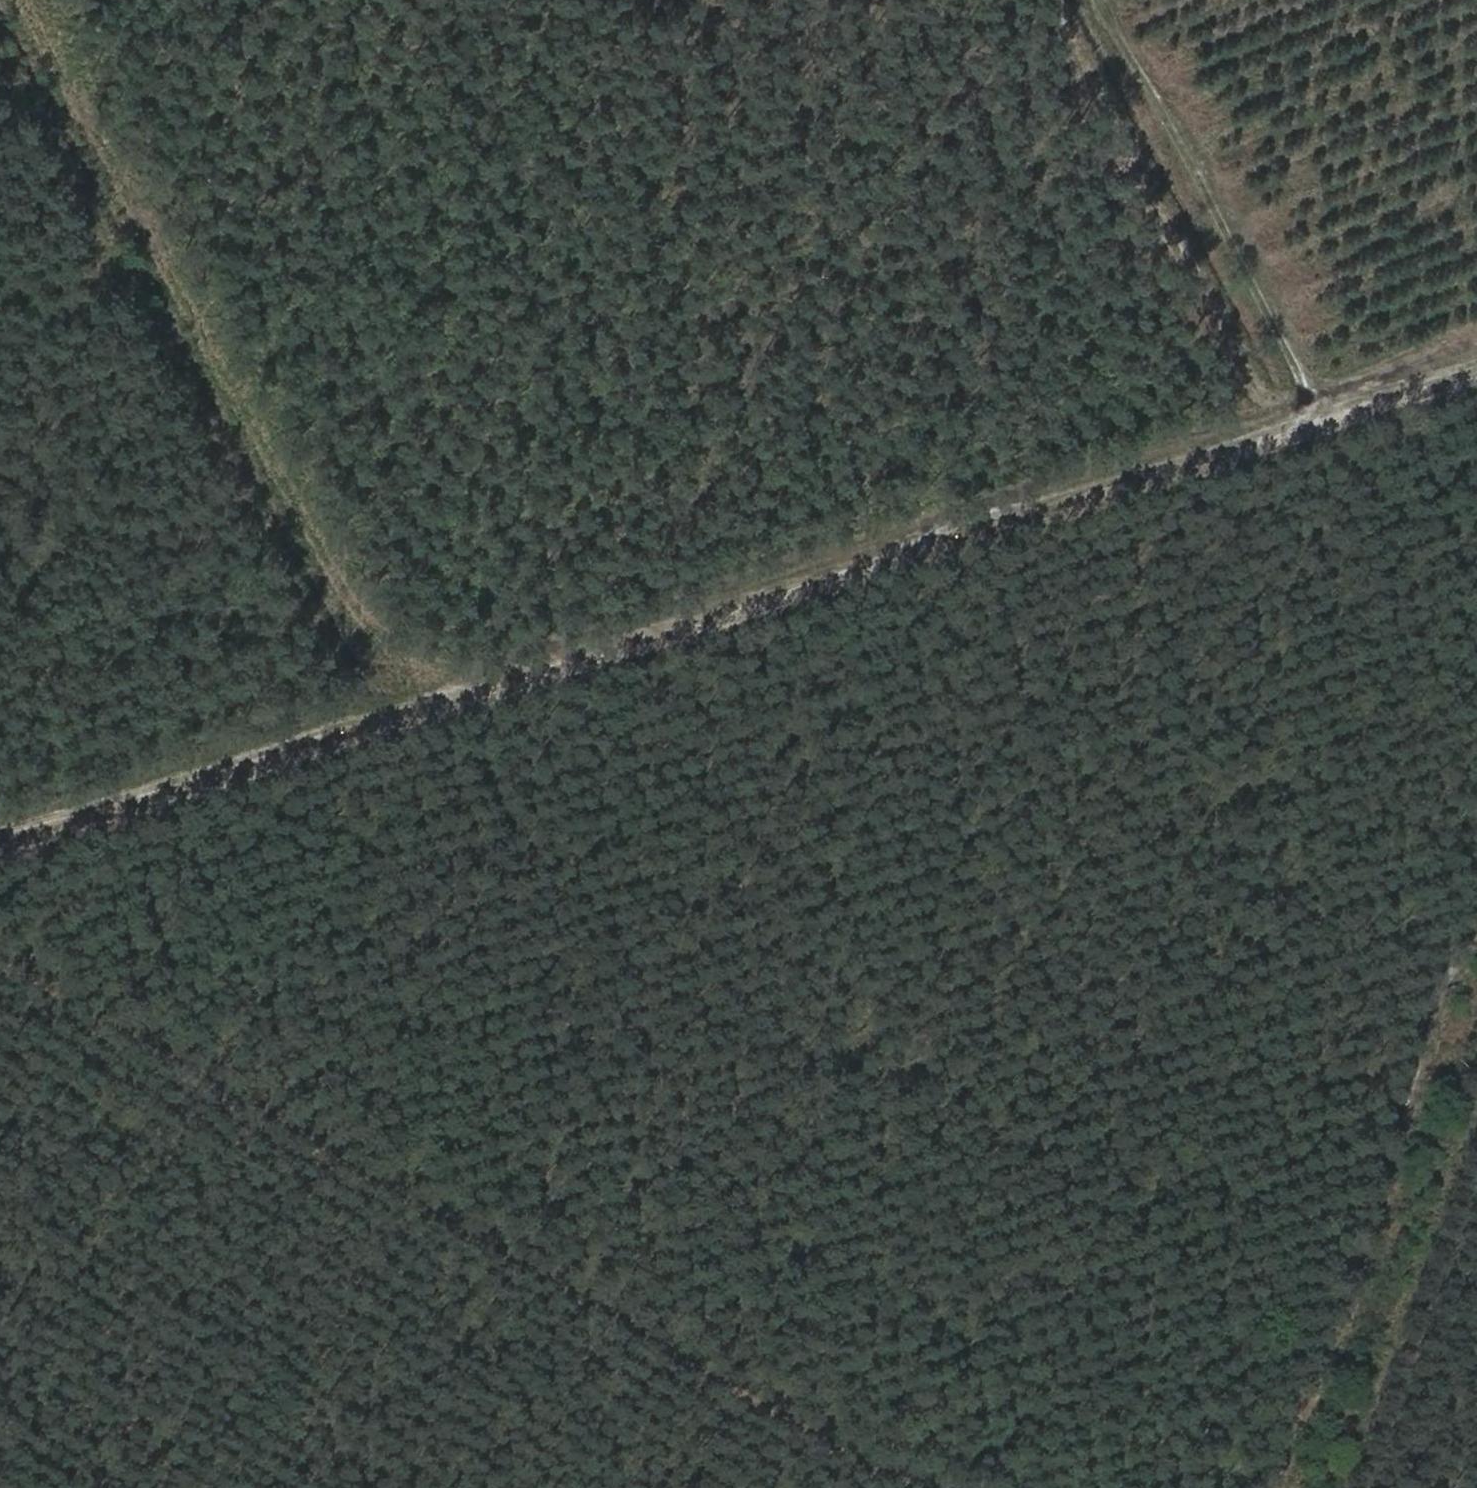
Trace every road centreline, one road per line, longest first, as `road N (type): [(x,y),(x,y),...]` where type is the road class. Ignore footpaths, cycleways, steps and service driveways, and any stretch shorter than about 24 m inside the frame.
road 1 (track): [(1476,363),(1369,390),(1051,502),(922,532),(768,593),(465,682),(338,731),(0,830)]
road 2 (track): [(0,967),(477,1254),(908,1487)]
road 3 (track): [(1272,1487),(1476,932)]

